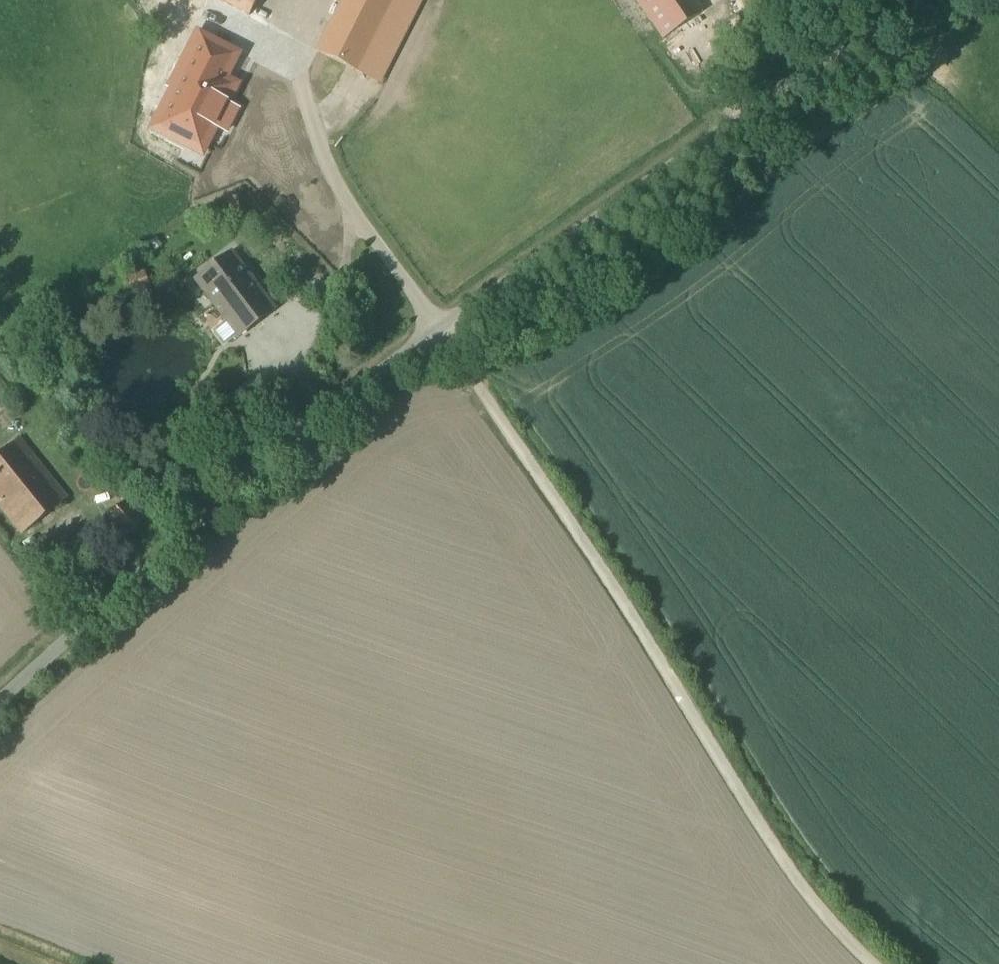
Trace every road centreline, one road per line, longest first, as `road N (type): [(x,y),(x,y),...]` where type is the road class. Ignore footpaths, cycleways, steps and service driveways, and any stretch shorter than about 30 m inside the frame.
road 1 (unclassified): [(881,0),(327,411),(0,704)]

